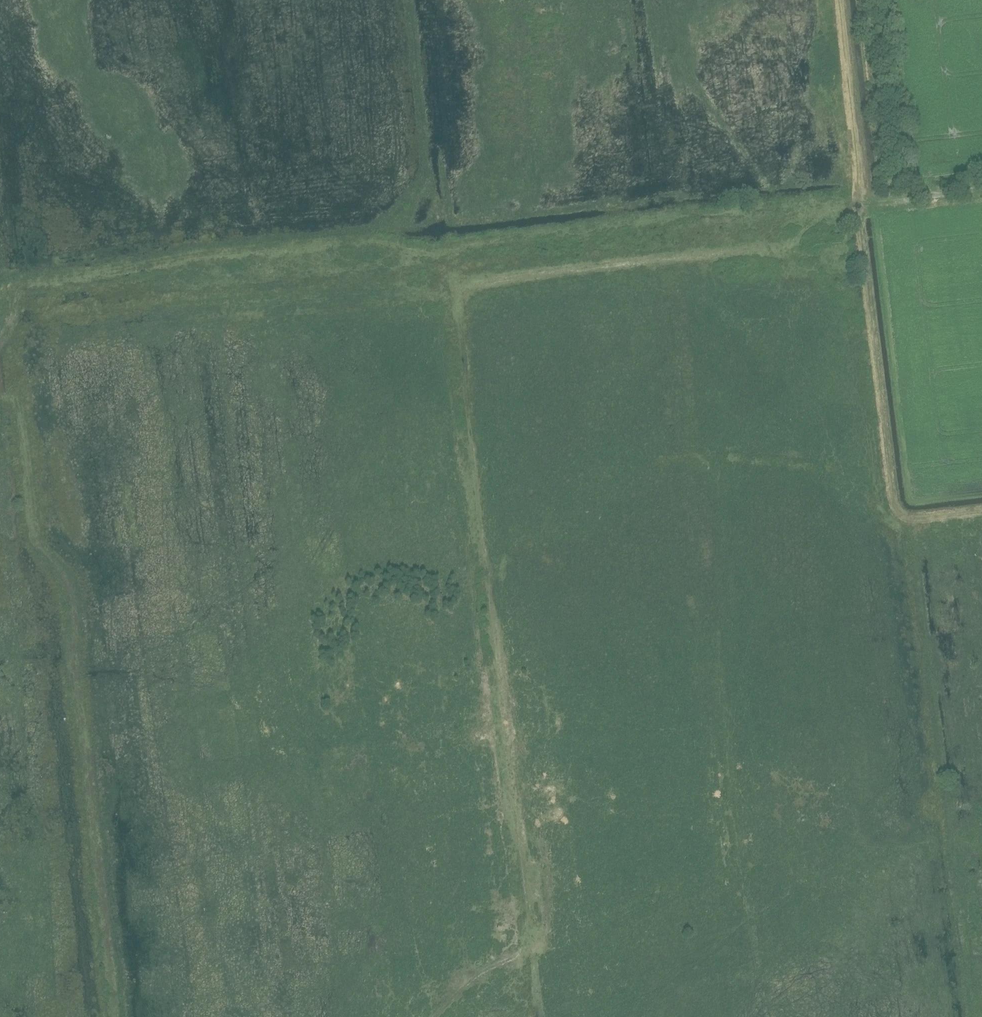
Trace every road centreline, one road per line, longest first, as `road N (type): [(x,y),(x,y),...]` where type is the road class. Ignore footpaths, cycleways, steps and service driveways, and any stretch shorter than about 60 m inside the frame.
road 1 (track): [(981,509),(915,516),(887,502),(860,206)]
road 2 (track): [(838,0),(860,206)]
road 3 (track): [(860,206),(981,190)]

